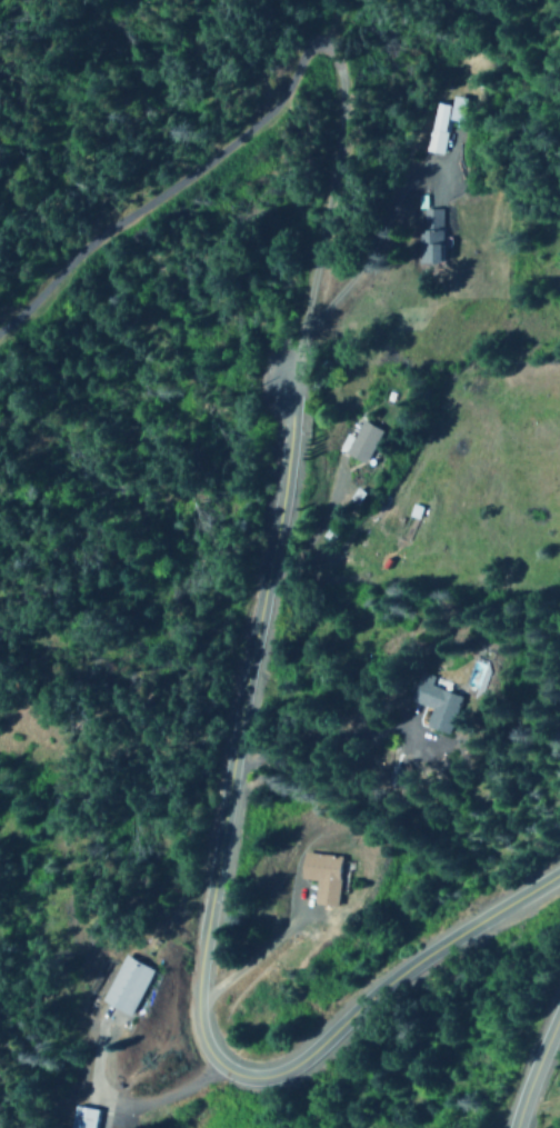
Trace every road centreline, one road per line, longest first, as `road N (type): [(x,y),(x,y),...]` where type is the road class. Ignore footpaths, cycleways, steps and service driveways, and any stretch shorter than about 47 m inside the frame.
road 1 (residential): [(286,389),(288,442),(269,588),(244,685),(198,987),(209,1048),(230,1068),(262,1069),(293,1057),(446,939),(559,872)]
road 2 (residential): [(0,332),(97,239),(248,132),(310,47),(323,50)]
road 3 (residential): [(323,50),(334,59),(341,94),(336,180),(286,389)]
road 4 (residential): [(514,1127),(559,1011)]

